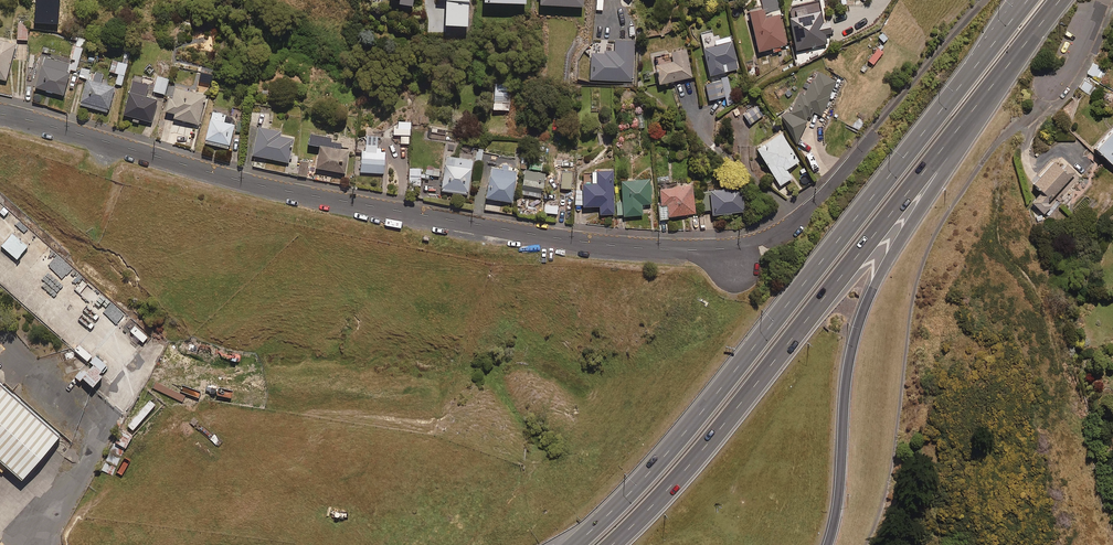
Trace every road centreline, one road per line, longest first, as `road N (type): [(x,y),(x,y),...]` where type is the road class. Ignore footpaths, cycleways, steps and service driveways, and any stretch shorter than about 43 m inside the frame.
road 1 (residential): [(0,115),(314,196),(614,246),(689,250),(732,248),(796,222),(869,138)]
road 2 (motorway): [(575,544),(718,389),(1027,0)]
road 3 (motorway): [(971,108),(673,481),(611,544)]
road 4 (motorway): [(971,108),(861,312),(827,544)]
road 5 (motorway): [(1060,0),(971,108)]

